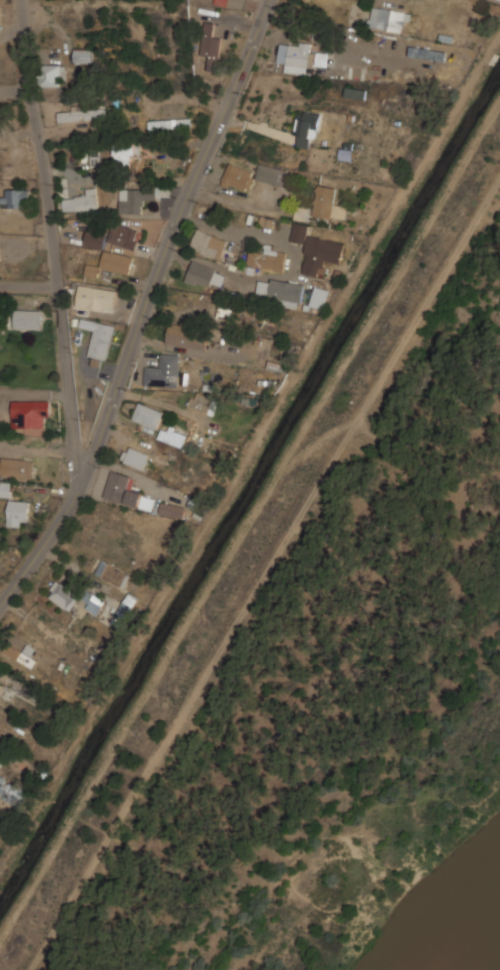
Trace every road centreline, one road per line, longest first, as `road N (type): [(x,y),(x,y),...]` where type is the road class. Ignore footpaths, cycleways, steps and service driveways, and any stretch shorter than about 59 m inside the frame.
road 1 (residential): [(269,0),(79,489),(0,610)]
road 2 (residential): [(22,0),(79,489)]

